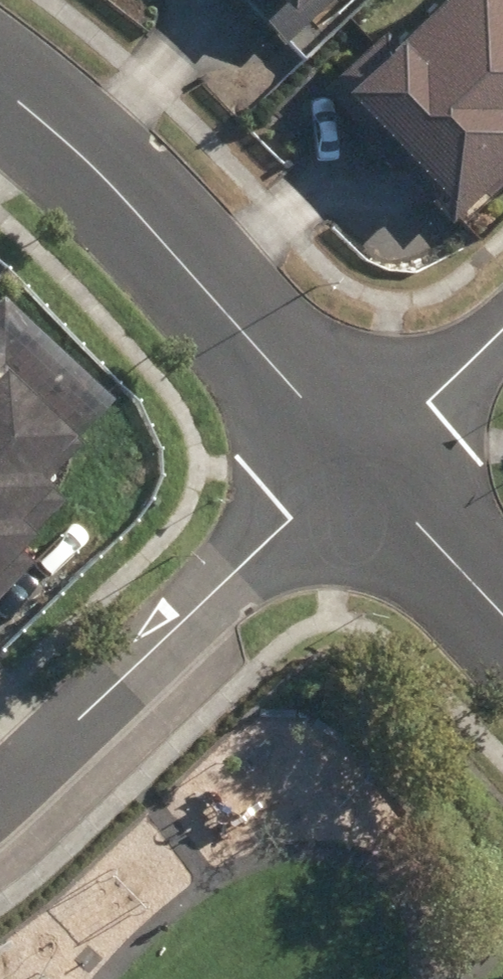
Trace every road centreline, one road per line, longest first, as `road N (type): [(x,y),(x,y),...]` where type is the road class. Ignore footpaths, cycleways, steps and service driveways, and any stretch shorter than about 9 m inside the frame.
road 1 (residential): [(355,455),(58,86),(0,45)]
road 2 (residential): [(0,762),(200,602),(355,455)]
road 3 (residential): [(502,617),(355,455)]
road 4 (residential): [(355,455),(502,311)]

